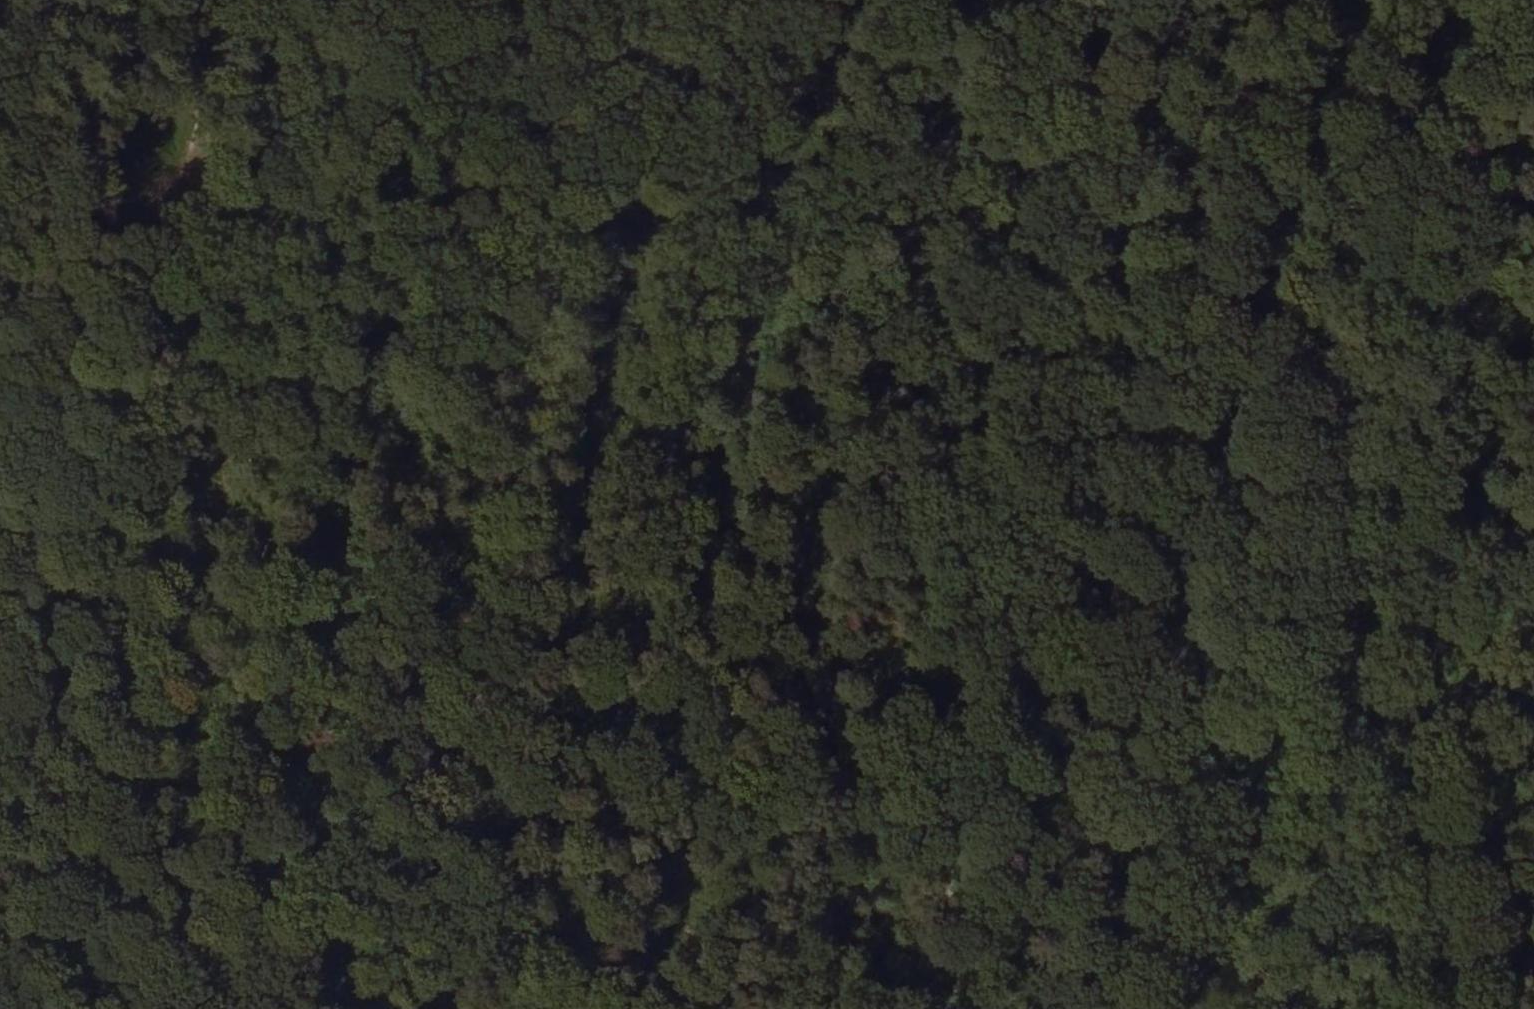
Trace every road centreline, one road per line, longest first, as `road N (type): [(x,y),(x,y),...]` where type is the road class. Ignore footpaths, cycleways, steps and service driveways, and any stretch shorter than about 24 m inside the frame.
road 1 (track): [(208,203),(227,0)]

